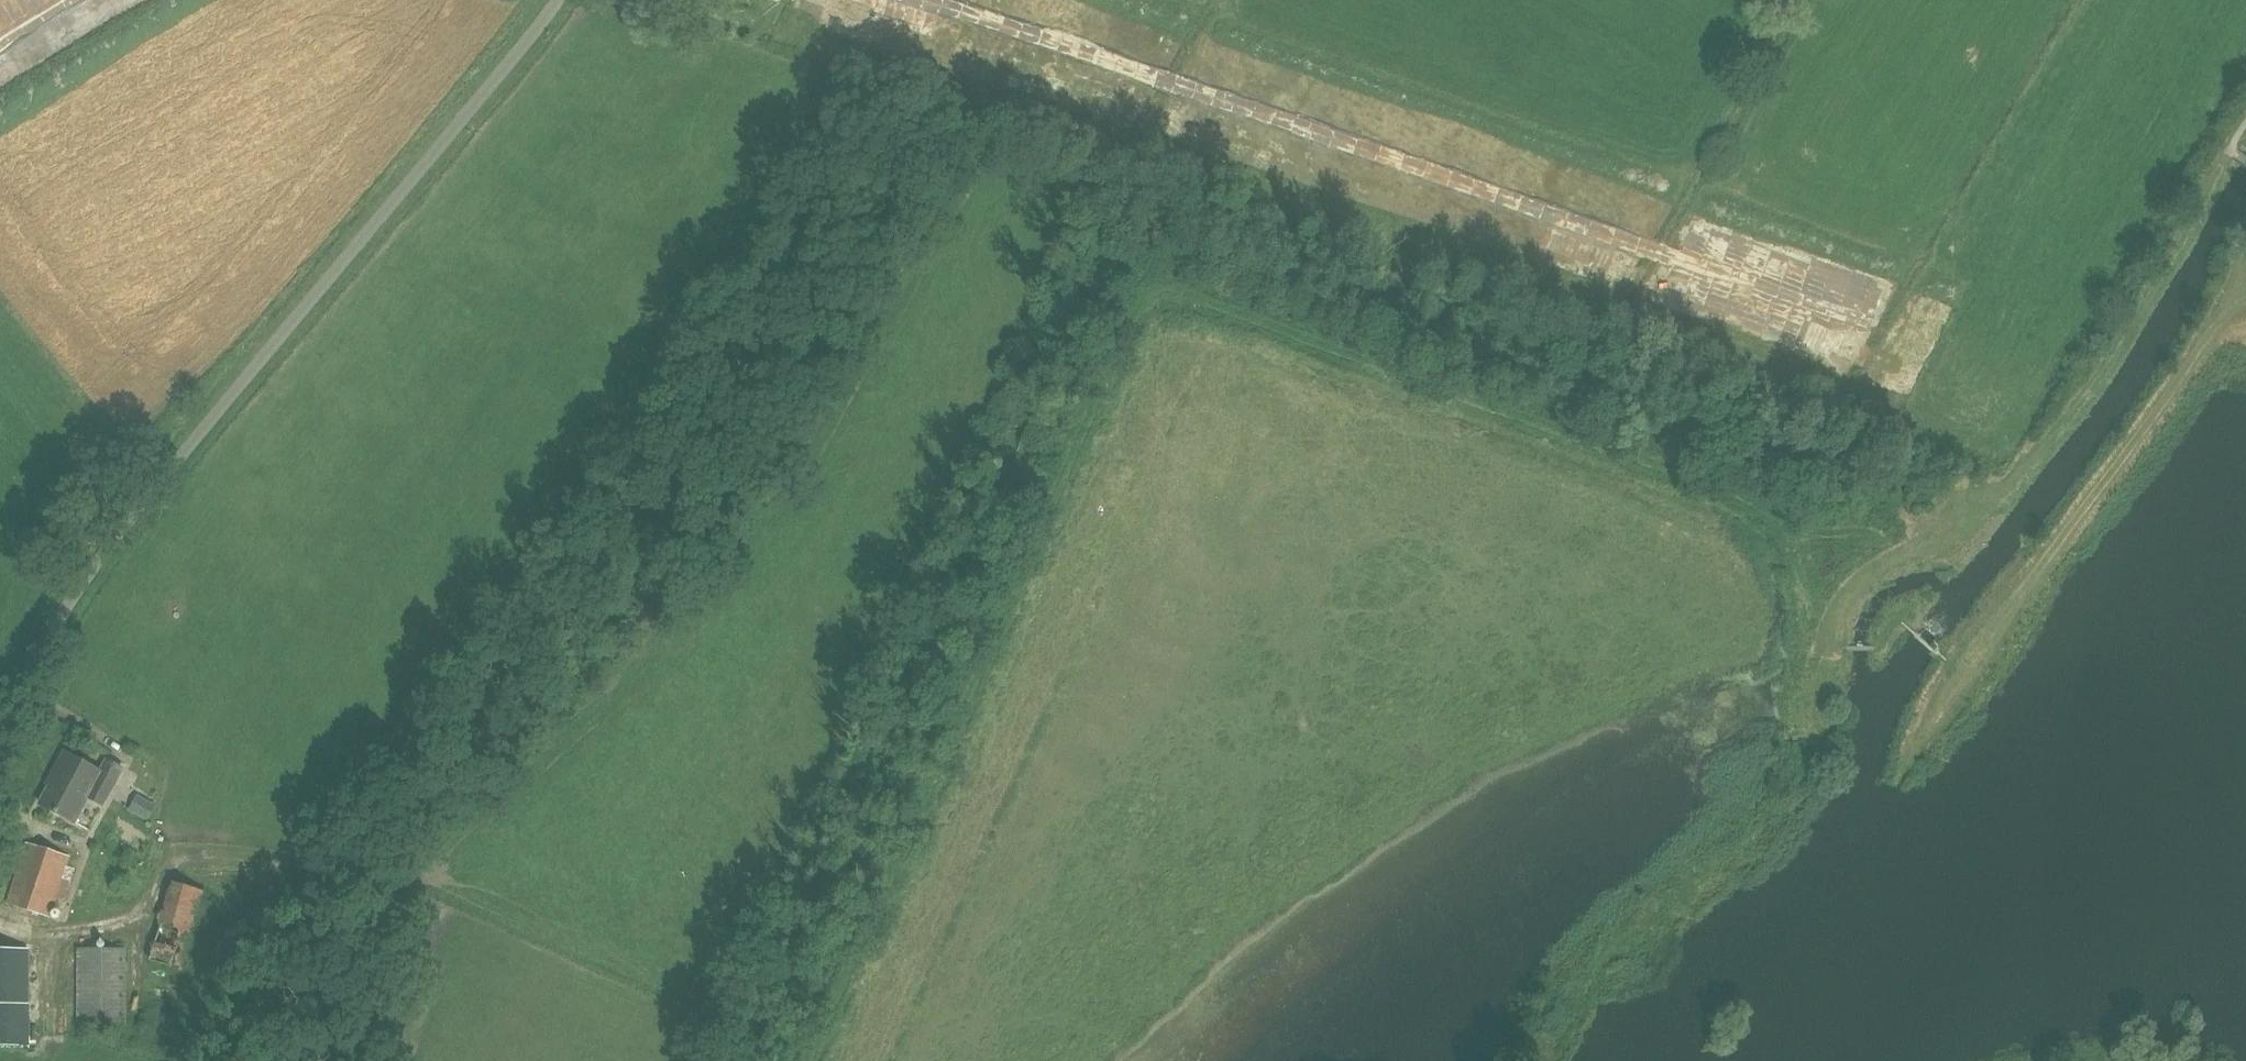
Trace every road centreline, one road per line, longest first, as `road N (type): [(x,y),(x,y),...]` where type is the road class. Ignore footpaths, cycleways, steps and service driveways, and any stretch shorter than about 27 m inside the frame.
road 1 (unclassified): [(0,724),(83,572),(558,0)]

